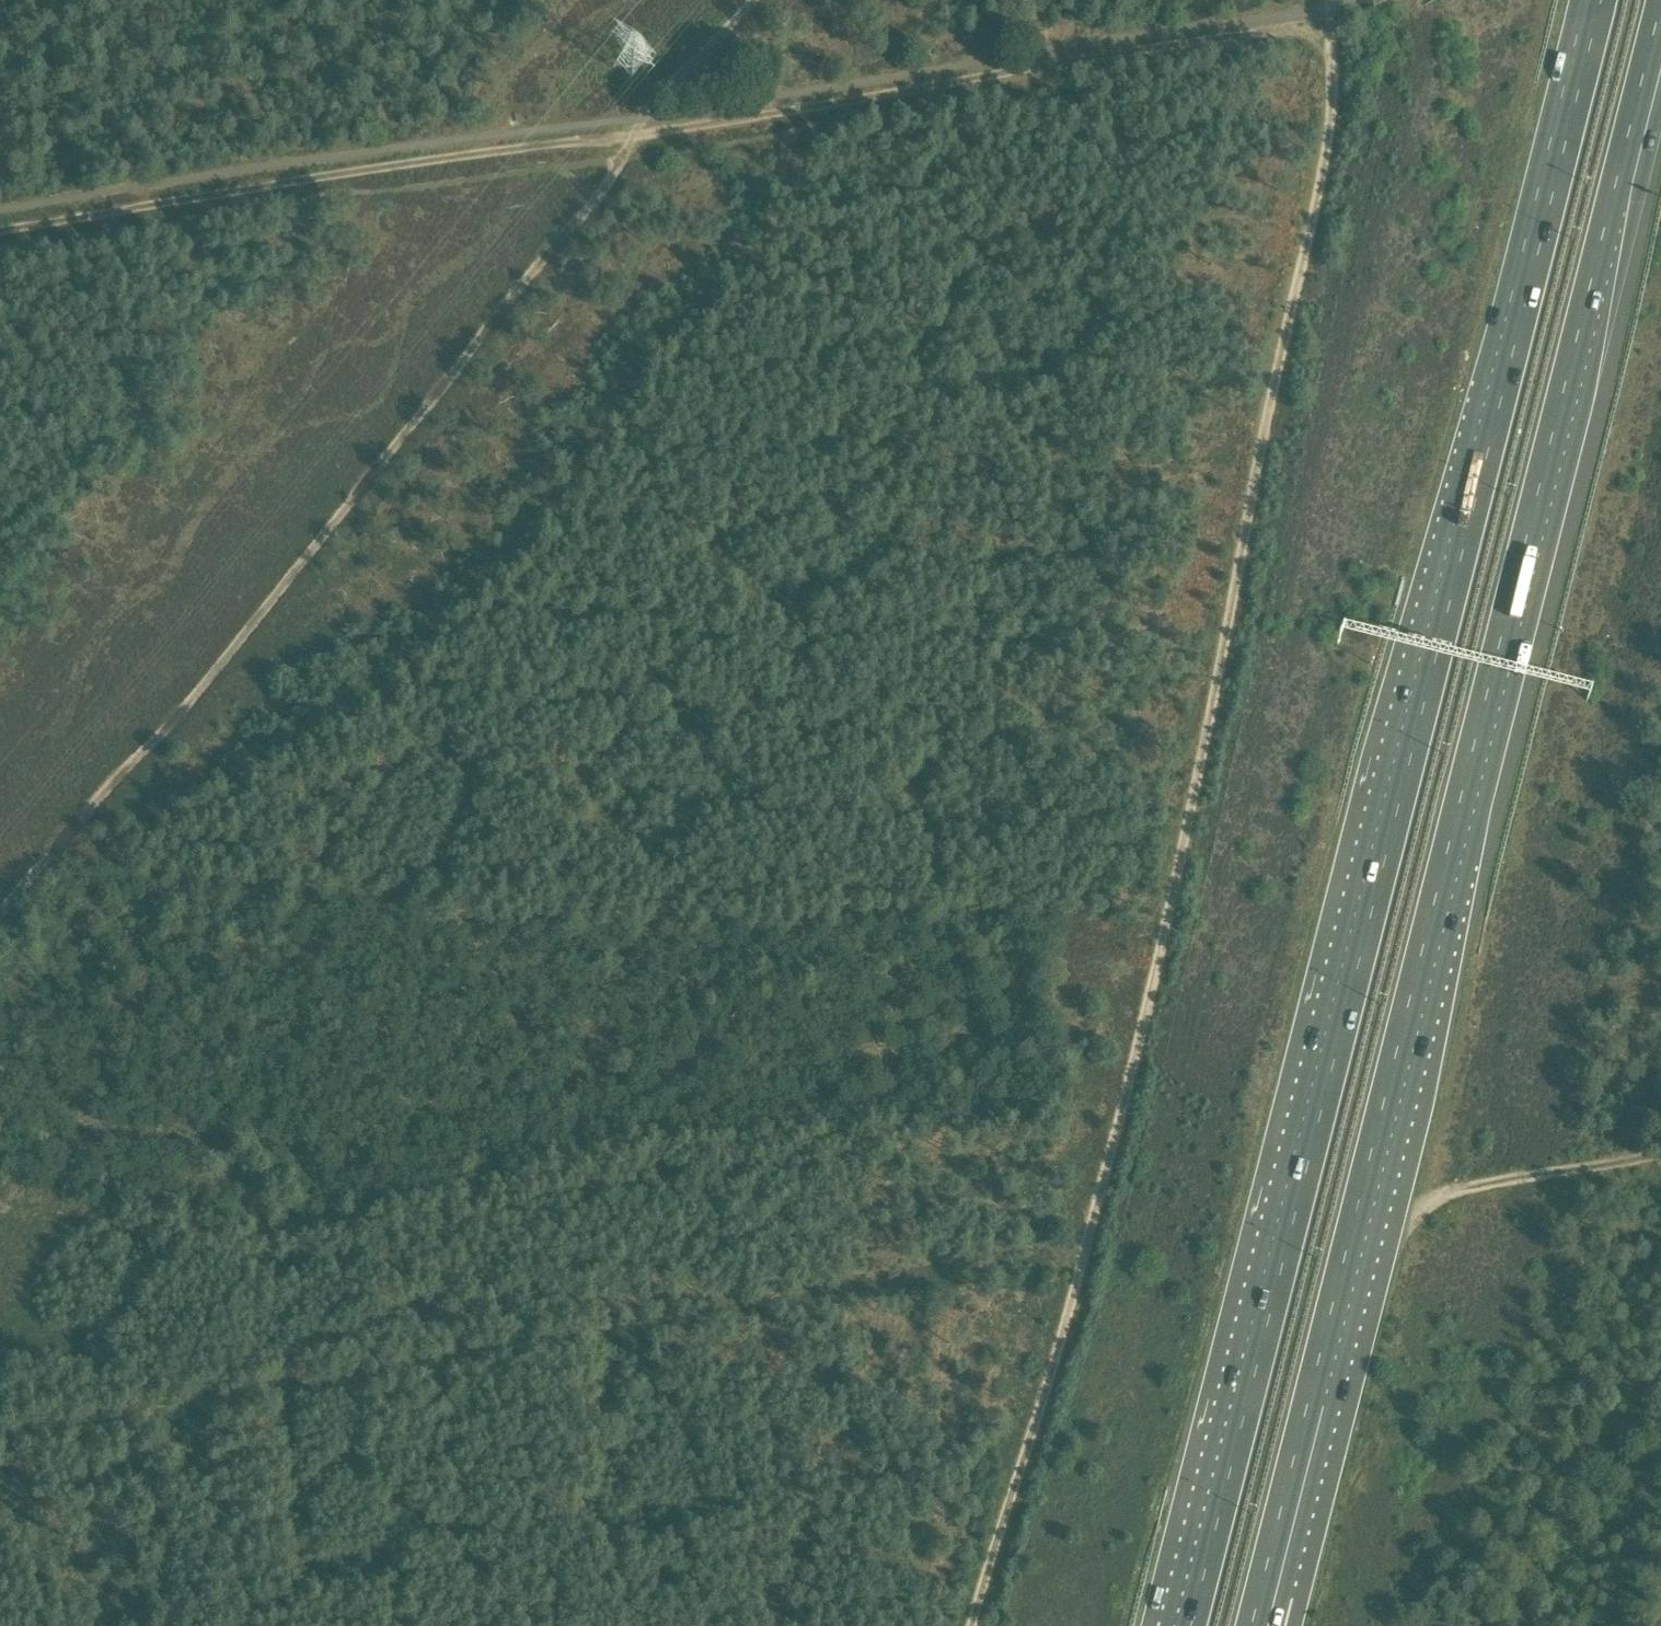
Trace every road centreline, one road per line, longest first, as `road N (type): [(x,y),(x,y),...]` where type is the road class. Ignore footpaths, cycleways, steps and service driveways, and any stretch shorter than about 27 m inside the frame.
road 1 (motorway): [(1596,0),(1175,1625)]
road 2 (track): [(1328,23),(1330,142),(1250,488),(1130,1077),(973,1625)]
road 3 (motorway): [(1274,1599),(1660,42)]
road 4 (track): [(0,230),(1328,23)]
road 5 (track): [(0,915),(200,688),(530,271),(586,212),(634,121),(751,0)]
road 6 (track): [(1660,1152),(1374,1206)]

